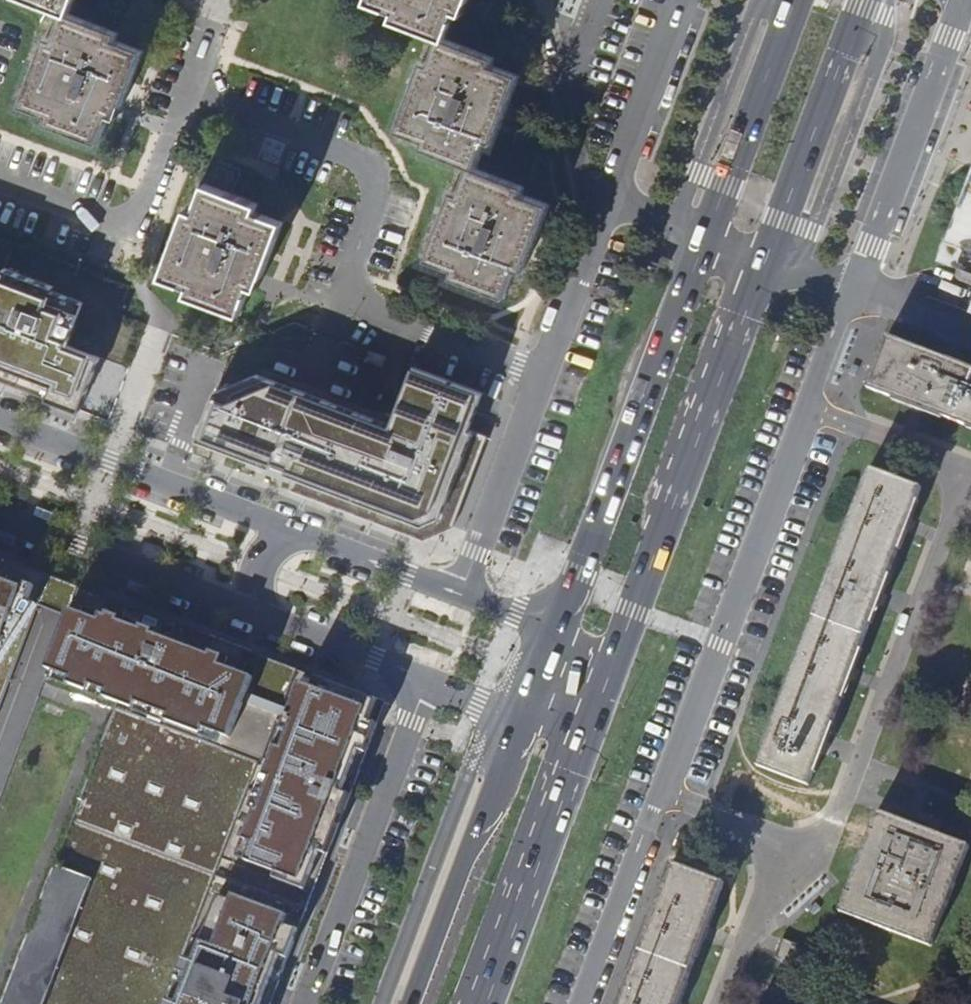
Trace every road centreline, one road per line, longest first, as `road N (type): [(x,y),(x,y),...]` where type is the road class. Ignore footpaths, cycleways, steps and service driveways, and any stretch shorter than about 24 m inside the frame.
road 1 (residential): [(852,298),(663,795)]
road 2 (residential): [(544,380),(388,319),(362,298),(352,272),(376,205),(363,166),(345,152),(190,93)]
road 3 (residential): [(784,843),(830,836),(970,469)]
road 4 (primary): [(702,240),(557,630)]
road 5 (primary): [(619,644),(761,264)]
road 6 (primary): [(485,1003),(619,644)]
road 7 (residential): [(303,1003),(425,681)]
road 8 (unclassified): [(306,536),(0,421)]
road 9 (residential): [(852,298),(964,0)]
road 10 (primary): [(467,1003),(476,958),(563,713)]
road 11 (primary): [(521,723),(411,1003)]
road 12 (unclassified): [(0,518),(270,619)]
road 13 (residential): [(190,93),(144,215),(130,223),(0,181)]
road 14 (primary): [(761,264),(860,0)]
road 15 (primary): [(796,0),(702,240)]
road 16 (residential): [(459,593),(544,380)]
road 17 (residential): [(663,795),(582,1003)]
road 18 (residential): [(607,200),(680,0)]
road 19 (residential): [(544,380),(607,200)]
road 20 (residential): [(723,1003),(784,843)]
road 21 (unclassified): [(270,619),(425,681)]
road 22 (unclassified): [(459,593),(306,536)]
road 23 (residential): [(836,418),(970,469)]
road 24 (residential): [(663,795),(784,843)]
road 25 (residential): [(970,341),(852,298)]

